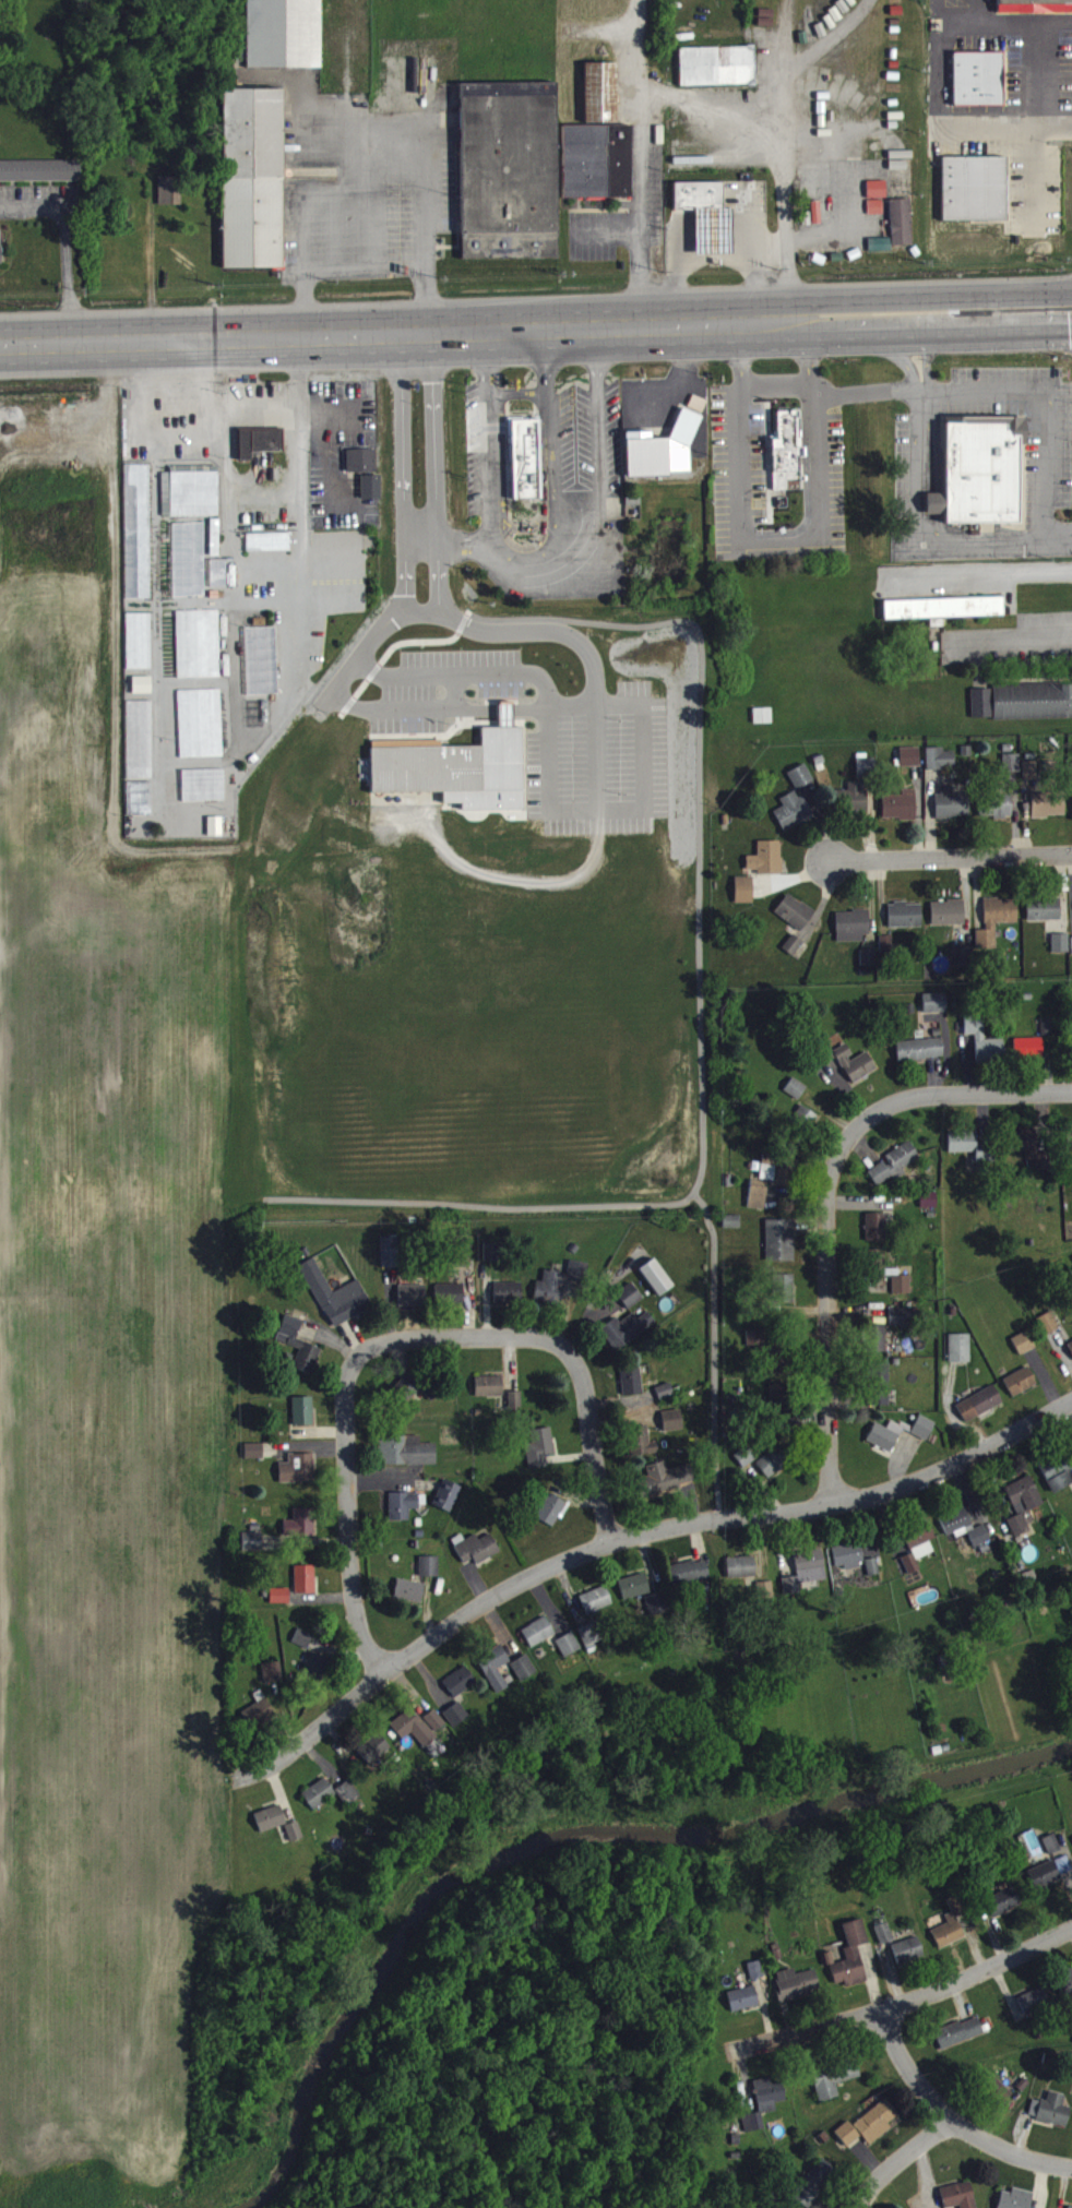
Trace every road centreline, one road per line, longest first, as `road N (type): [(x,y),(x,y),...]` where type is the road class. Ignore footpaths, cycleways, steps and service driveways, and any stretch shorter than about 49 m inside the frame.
road 1 (residential): [(1071,1401),(912,1487),(614,1543),(497,1597),(389,1669),(267,1769)]
road 2 (primary): [(807,319),(0,346)]
road 3 (residential): [(614,1543),(591,1400),(570,1356),(539,1341),(394,1342),(361,1359),(346,1396),(352,1562),(358,1616),(389,1669)]
road 4 (residential): [(1071,1089),(901,1097),(865,1115),(836,1150),(825,1200),(827,1505)]
road 5 (residential): [(1071,1931),(884,2016),(741,2051)]
road 6 (primary): [(1071,294),(807,319)]
road 7 (primary): [(807,319),(1071,329)]
road 8 (residential): [(1071,2168),(951,2124),(913,2076),(884,2016)]
road 9 (residential): [(1071,853),(832,858)]
road 10 (residential): [(1071,569),(886,574)]
road 11 (residential): [(951,2124),(892,2169),(858,2207)]

